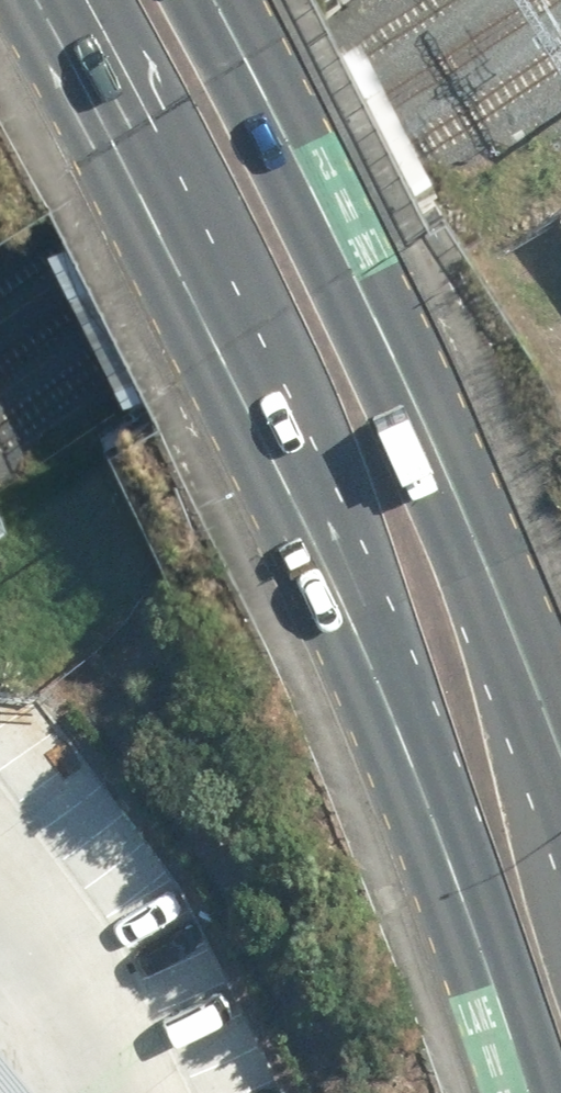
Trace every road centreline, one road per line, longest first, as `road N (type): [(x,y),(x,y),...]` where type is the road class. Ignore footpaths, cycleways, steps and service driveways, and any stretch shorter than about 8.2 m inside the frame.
road 1 (primary): [(532,1092),(347,595),(236,345),(61,0)]
road 2 (primary): [(211,0),(353,271),(525,674),(560,792)]

